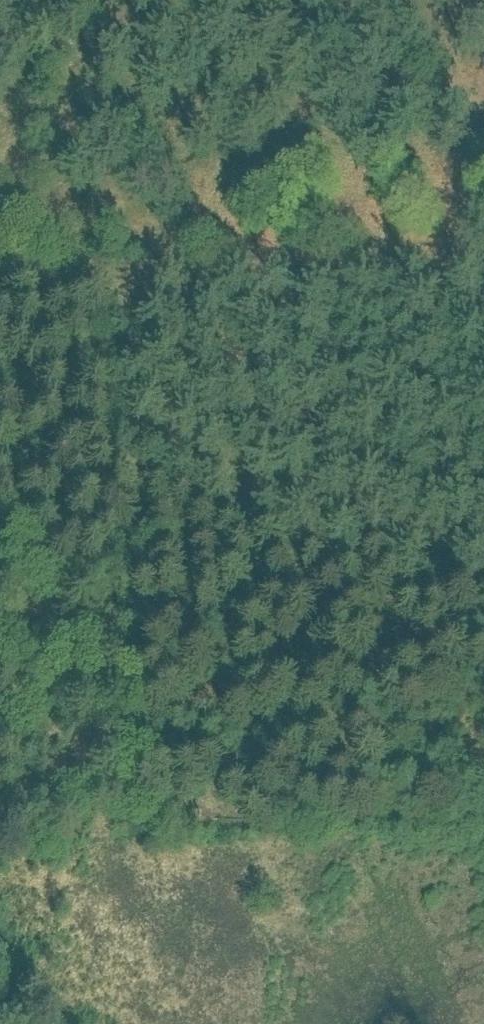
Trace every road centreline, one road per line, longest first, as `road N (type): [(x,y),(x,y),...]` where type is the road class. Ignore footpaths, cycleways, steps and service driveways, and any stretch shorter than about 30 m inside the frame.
road 1 (track): [(0,302),(114,278),(483,270)]

